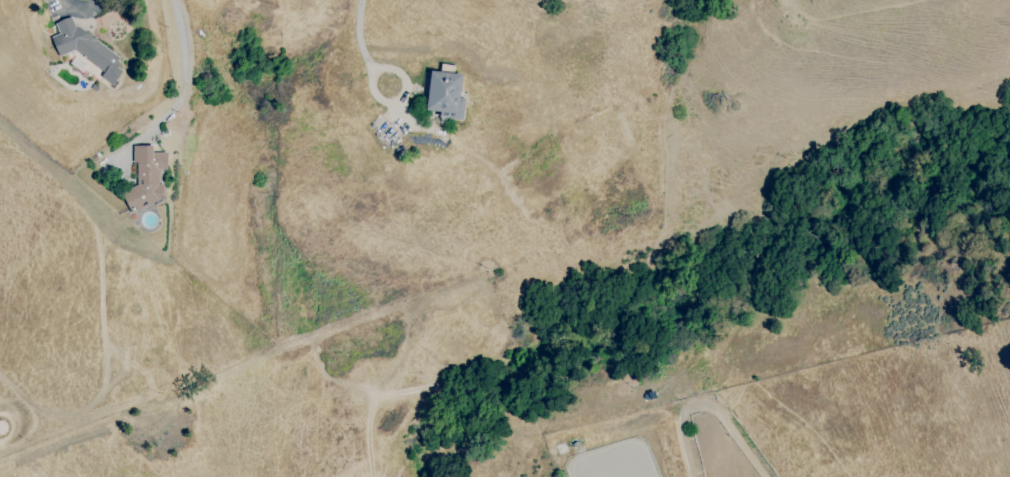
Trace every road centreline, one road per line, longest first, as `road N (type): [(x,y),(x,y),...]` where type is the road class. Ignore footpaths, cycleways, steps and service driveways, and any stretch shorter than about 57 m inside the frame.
road 1 (residential): [(174,0),(186,83),(164,120)]

